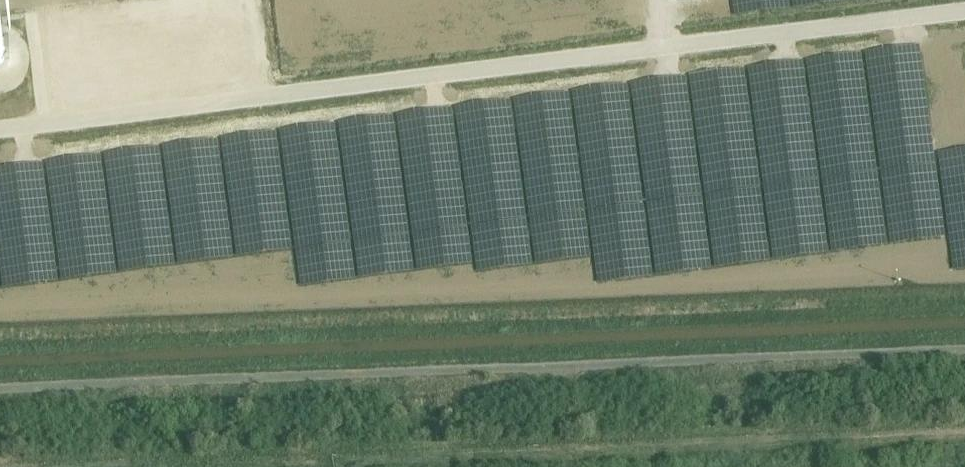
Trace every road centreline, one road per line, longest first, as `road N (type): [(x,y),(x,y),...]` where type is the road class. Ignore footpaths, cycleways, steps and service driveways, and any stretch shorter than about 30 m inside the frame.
road 1 (track): [(964,12),(0,129)]
road 2 (unclassified): [(964,350),(0,387)]

